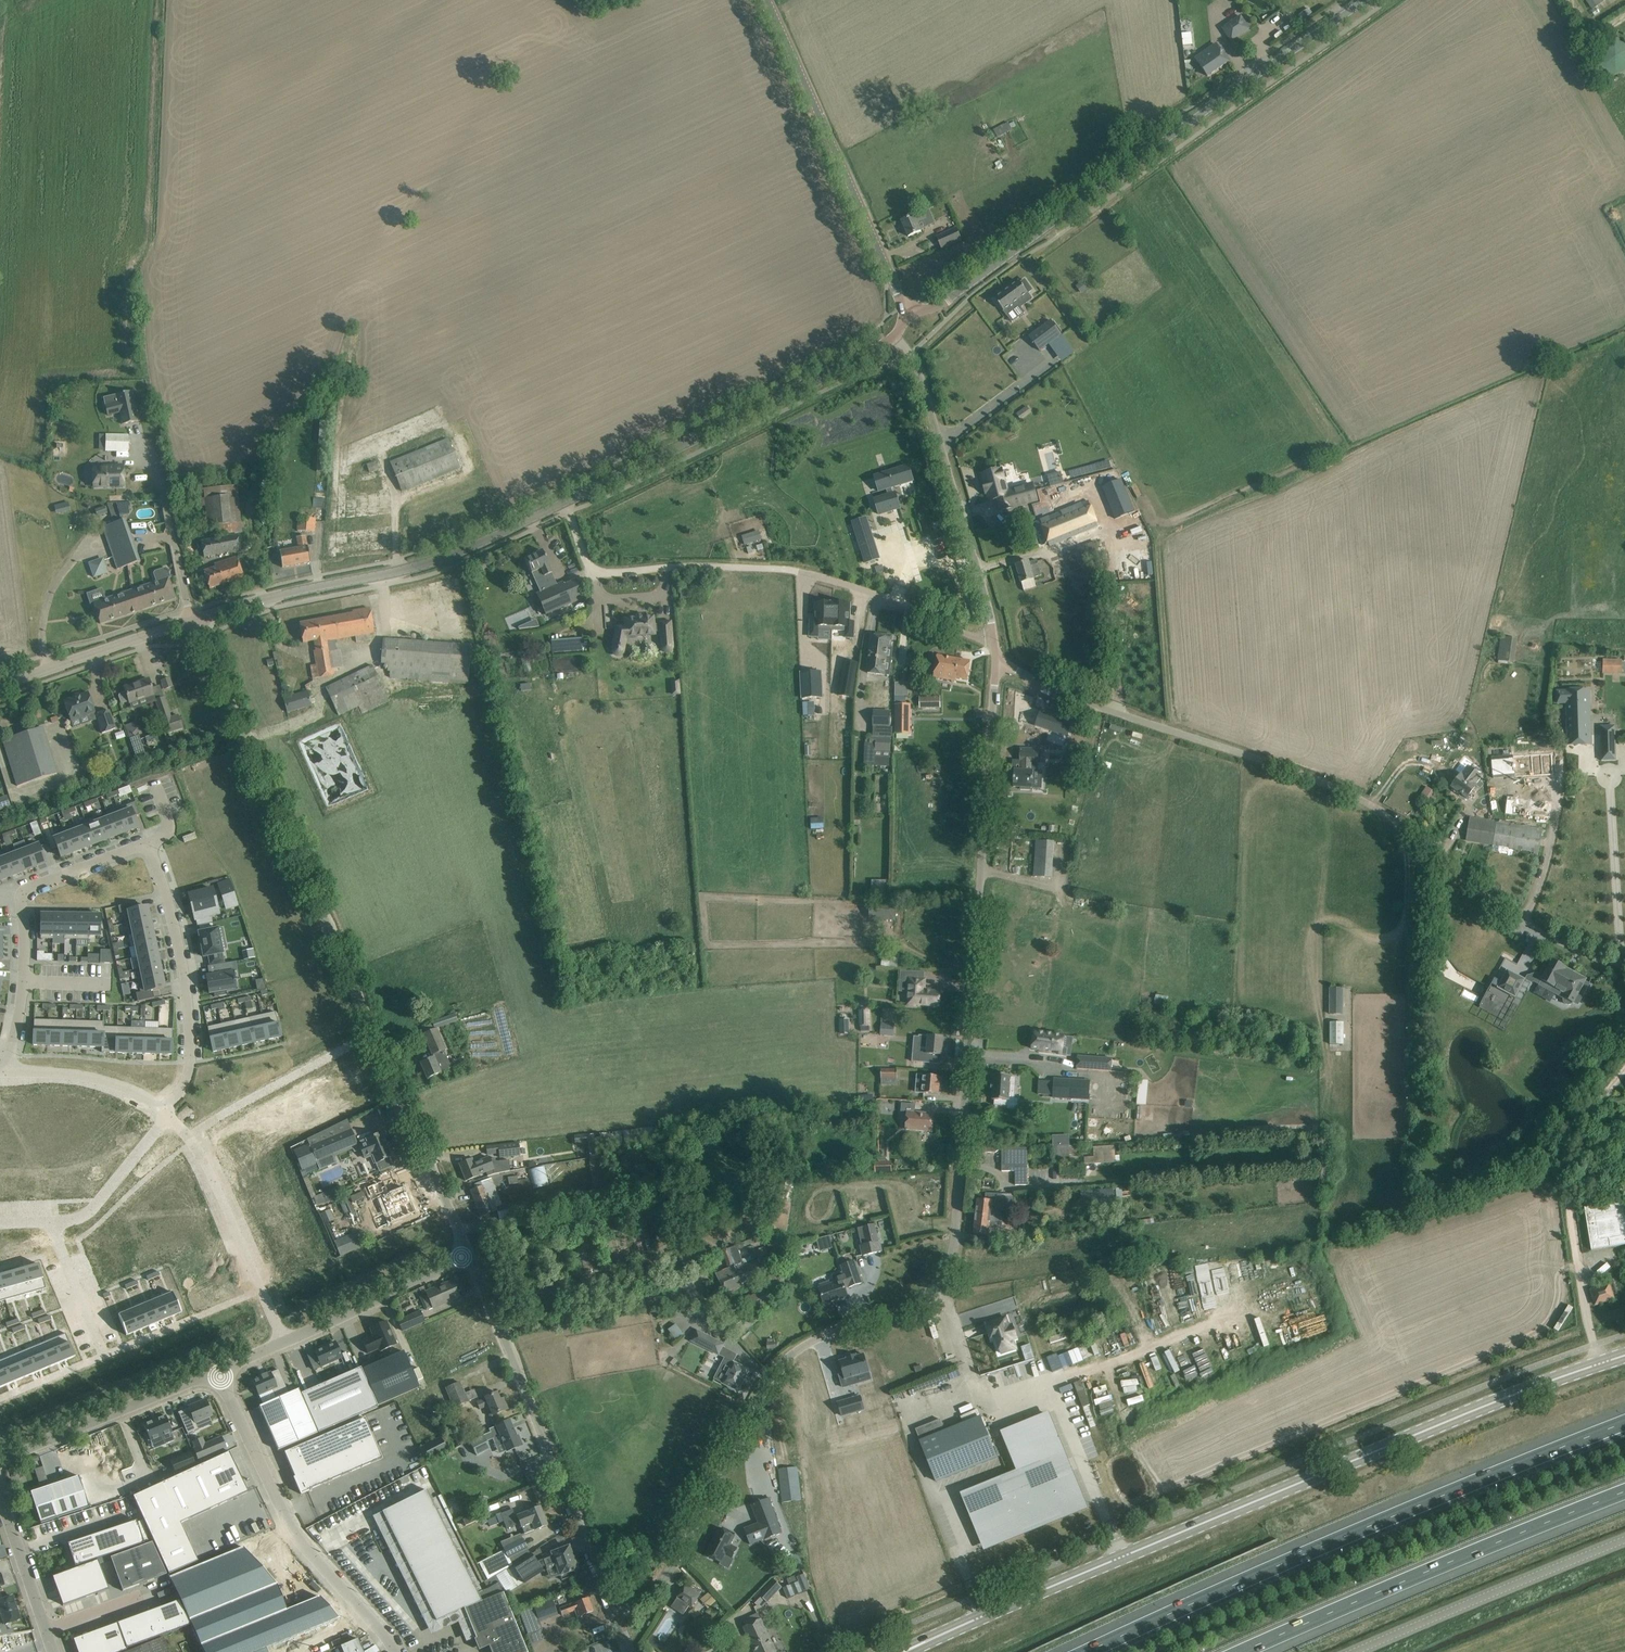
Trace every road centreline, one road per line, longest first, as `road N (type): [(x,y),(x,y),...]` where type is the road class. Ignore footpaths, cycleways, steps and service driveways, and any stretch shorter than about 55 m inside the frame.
road 1 (residential): [(617,1614),(658,1586),(761,1393),(788,1358),(918,1301),(947,1269),(996,653)]
road 2 (tertiary): [(196,620),(461,554),(896,335)]
road 3 (tertiary): [(904,1651),(1598,1366)]
road 4 (residential): [(1624,971),(1518,916),(1435,846),(1346,793),(1057,689),(996,653)]
road 5 (residential): [(465,1257),(196,620)]
road 6 (motorway): [(1624,1422),(1085,1651)]
road 7 (tertiary): [(909,312),(938,307),(1366,0)]
road 8 (residential): [(14,892),(136,846),(154,854),(182,957),(187,1063),(183,1084),(161,1111)]
road 9 (motorway): [(1241,1651),(1624,1491)]
road 10 (residential): [(617,1614),(465,1257)]
road 11 (unclassified): [(767,0),(909,312)]
road 12 (unclassified): [(395,1651),(296,1537),(217,1370)]
road 13 (residential): [(910,354),(986,588),(996,653)]
road 14 (unclassified): [(1353,1651),(1624,1539)]
road 15 (track): [(796,571),(595,573),(565,501)]
road 16 (residential): [(284,1340),(209,1176),(171,1122)]
road 17 (unclassified): [(0,1462),(217,1370)]
road 18 (residential): [(996,653),(980,638),(850,581),(796,571)]
road 19 (track): [(1580,1265),(1565,1173),(1573,1143),(1624,1073)]
road 20 (tertiary): [(196,620),(0,686)]
road 21 (unclassified): [(284,1340),(465,1257)]
road 22 (residential): [(10,1070),(25,929),(14,892)]
road 23 (residential): [(52,1224),(90,1212),(171,1122)]
road 24 (residential): [(10,1070),(93,1077),(161,1111)]
road 25 (residential): [(196,620),(160,469)]
road 26 (unclassified): [(47,1632),(0,1495)]
road 27 (residential): [(106,1358),(52,1224)]
road 28 (unclassified): [(47,1632),(168,1590)]

